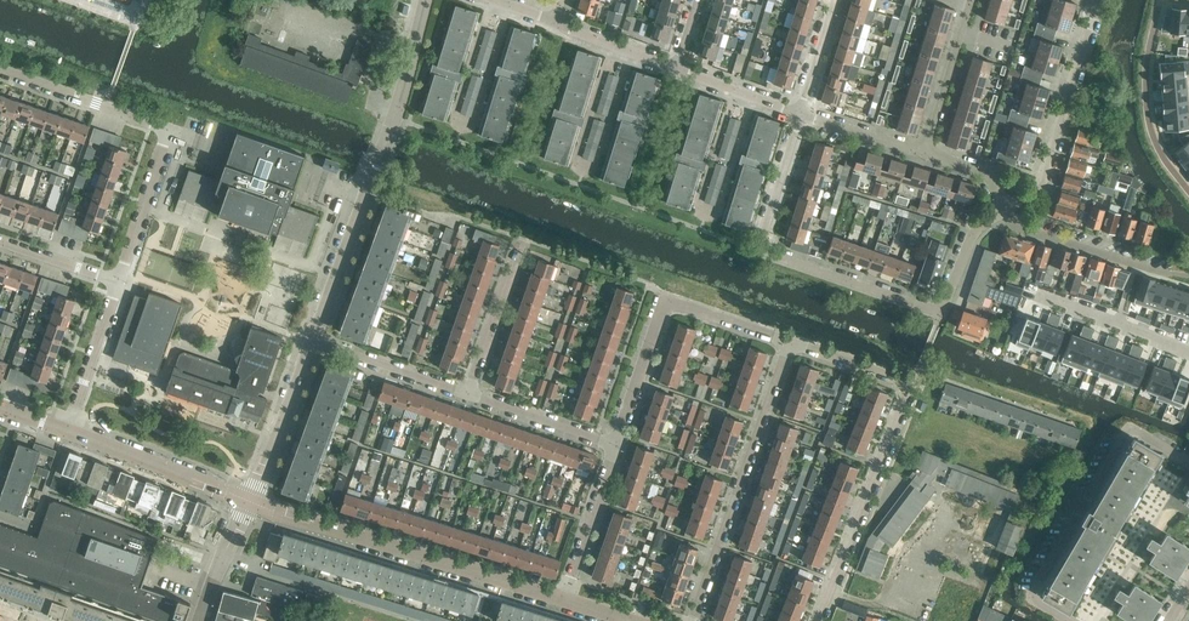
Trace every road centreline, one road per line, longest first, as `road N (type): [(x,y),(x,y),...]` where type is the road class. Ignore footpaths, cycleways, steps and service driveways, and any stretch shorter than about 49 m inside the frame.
road 1 (residential): [(1006,208),(969,242),(941,314),(771,255),(764,240),(799,116)]
road 2 (residential): [(821,620),(914,383),(791,341)]
road 3 (unclassified): [(314,341),(397,111),(426,0)]
road 4 (residential): [(119,281),(172,131),(0,71)]
road 5 (tertiary): [(565,600),(249,502)]
road 6 (residential): [(688,620),(791,341)]
road 7 (residential): [(1071,620),(1034,591),(1129,433),(1188,460)]
road 8 (residential): [(490,0),(454,119),(474,124),(511,6)]
road 9 (residential): [(632,54),(595,168),(575,162),(613,46)]
road 10 (residential): [(733,91),(698,206),(718,212),(753,98)]
road 11 (residential): [(1006,208),(1040,187),(1099,0)]
road 12 (residential): [(1188,187),(1158,145),(1146,100),(1161,0)]
road 13 (tertiary): [(249,502),(66,430)]
road 14 (unclassified): [(249,502),(314,341)]
road 15 (residential): [(1164,272),(1028,230),(1006,208)]
road 16 (residential): [(565,600),(616,444)]
road 17 (residential): [(314,341),(468,395)]
road 18 (residential): [(973,0),(924,154)]
road 19 (residential): [(1188,351),(1039,292)]
road 20 (residential): [(66,430),(119,281)]
road 21 (residential): [(468,395),(616,444)]
road 22 (residential): [(468,395),(519,248)]
road 23 (residential): [(616,444),(666,298)]
road 24 (residential): [(791,341),(666,298)]
road 25 (residential): [(924,154),(799,116)]
road 26 (unclassified): [(199,620),(249,502)]
road 27 (residential): [(119,281),(0,241)]
road 28 (residential): [(799,116),(835,0)]

